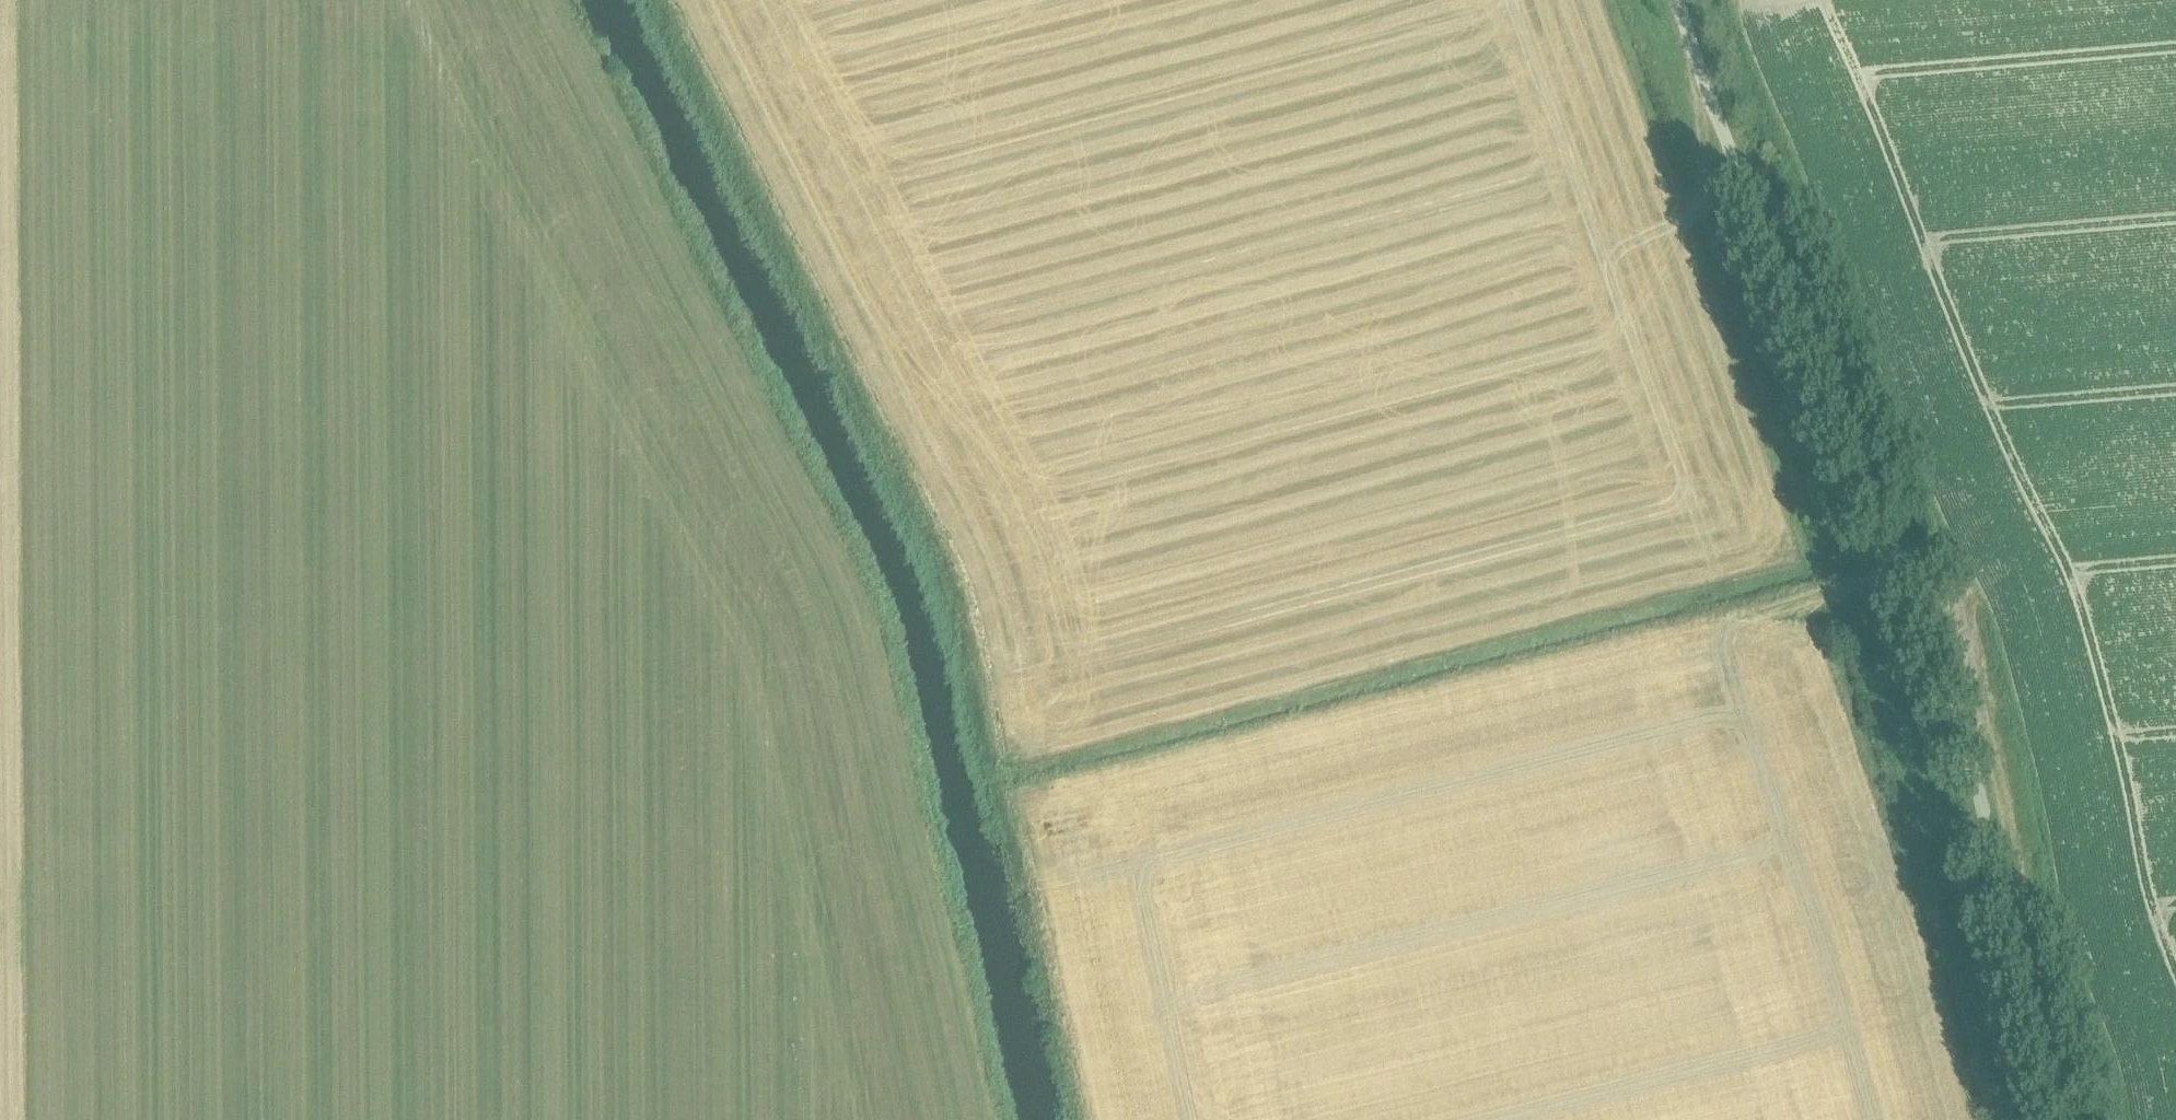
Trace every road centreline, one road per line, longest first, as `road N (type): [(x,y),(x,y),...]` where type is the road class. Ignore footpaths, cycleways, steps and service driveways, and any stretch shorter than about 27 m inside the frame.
road 1 (unclassified): [(2062,1119),(1940,663),(1676,0)]

